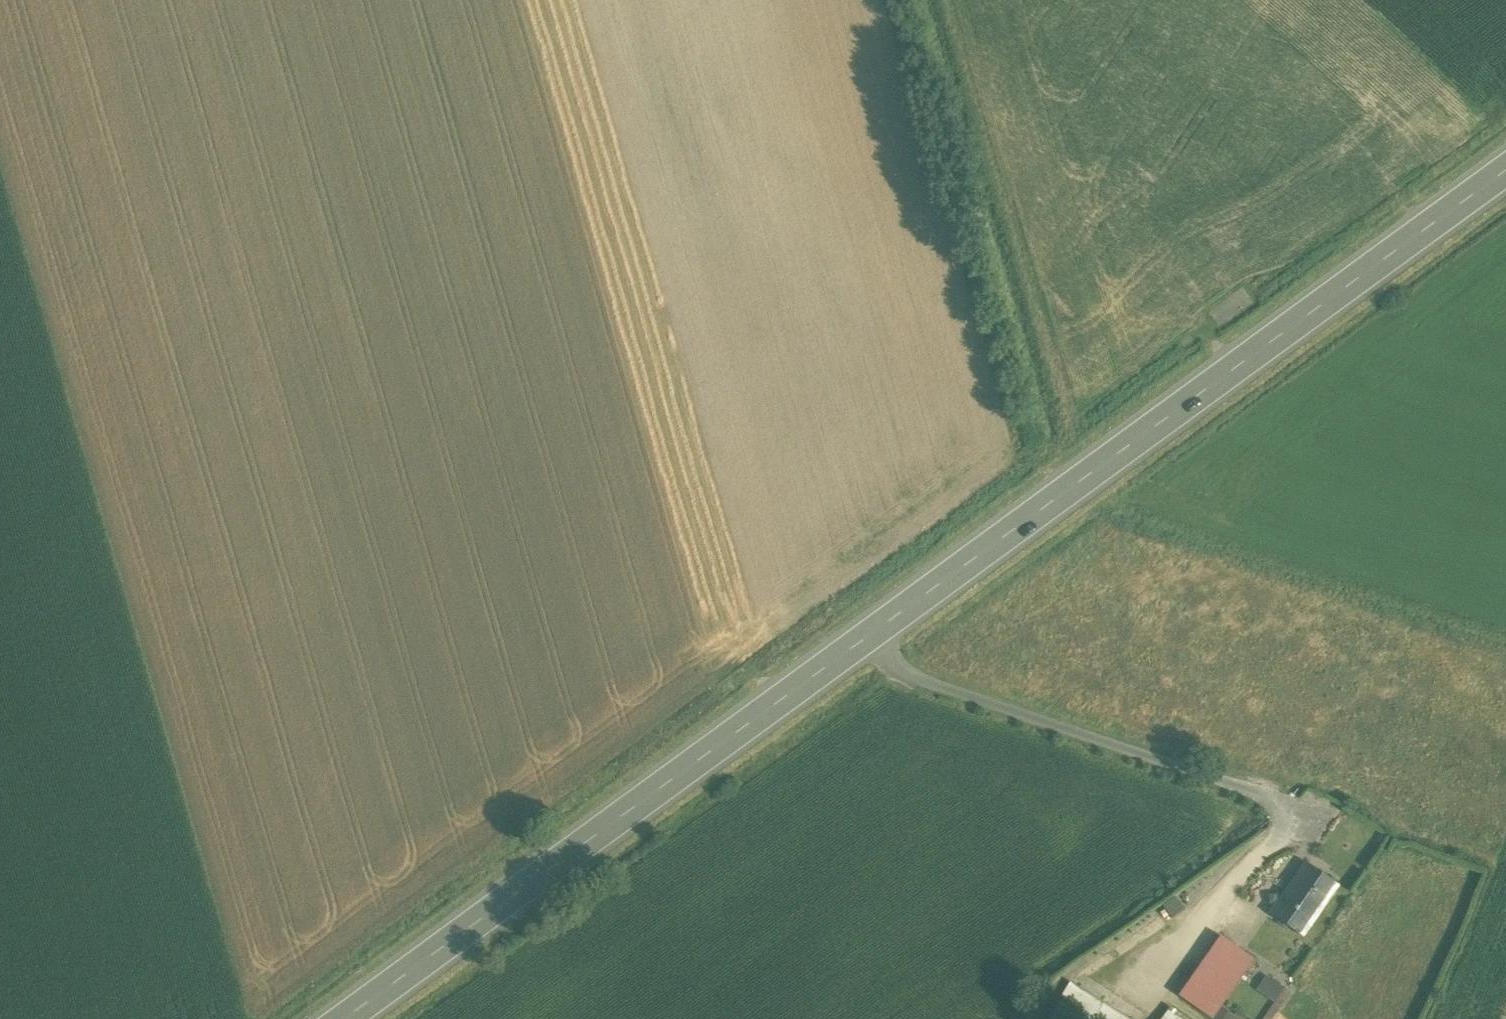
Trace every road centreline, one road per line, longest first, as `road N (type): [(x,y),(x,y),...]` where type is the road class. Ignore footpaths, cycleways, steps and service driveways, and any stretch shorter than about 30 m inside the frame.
road 1 (secondary): [(1505,170),(341,1018)]

